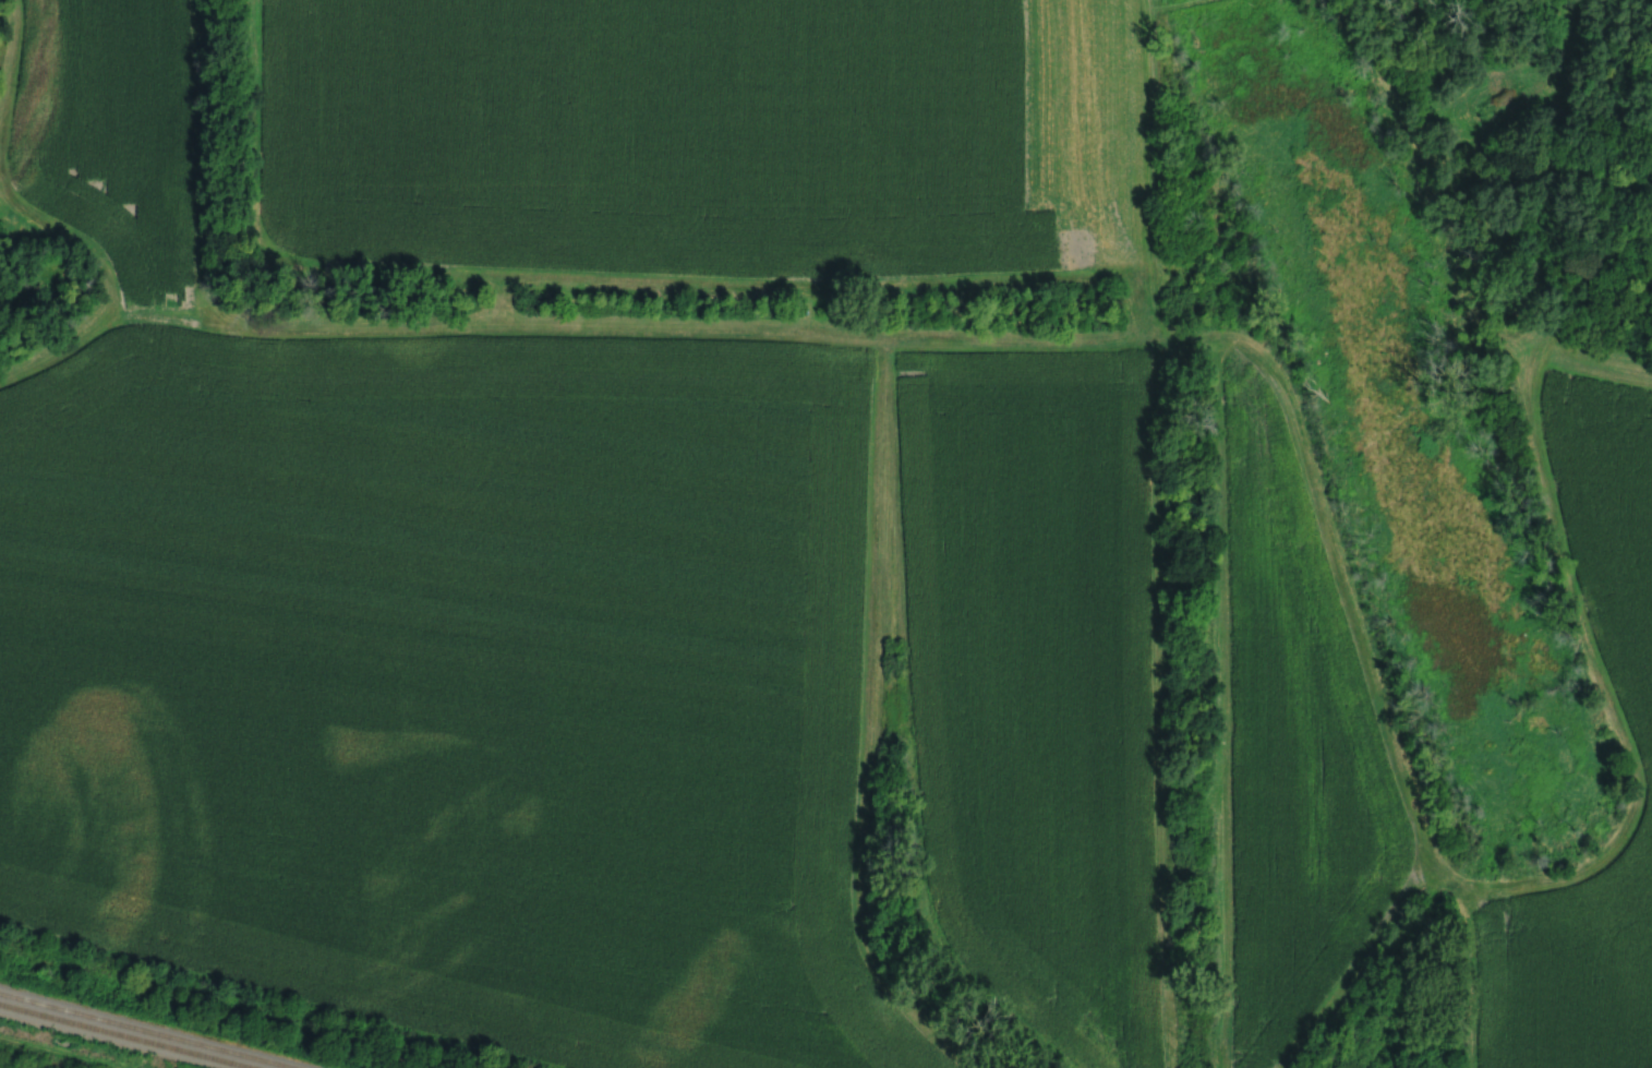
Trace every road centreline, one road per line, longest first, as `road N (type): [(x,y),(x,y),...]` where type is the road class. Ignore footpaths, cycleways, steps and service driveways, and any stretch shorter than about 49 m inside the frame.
road 1 (track): [(1587,0),(1552,119),(1541,202),(1554,336),(1577,356),(1651,373)]

